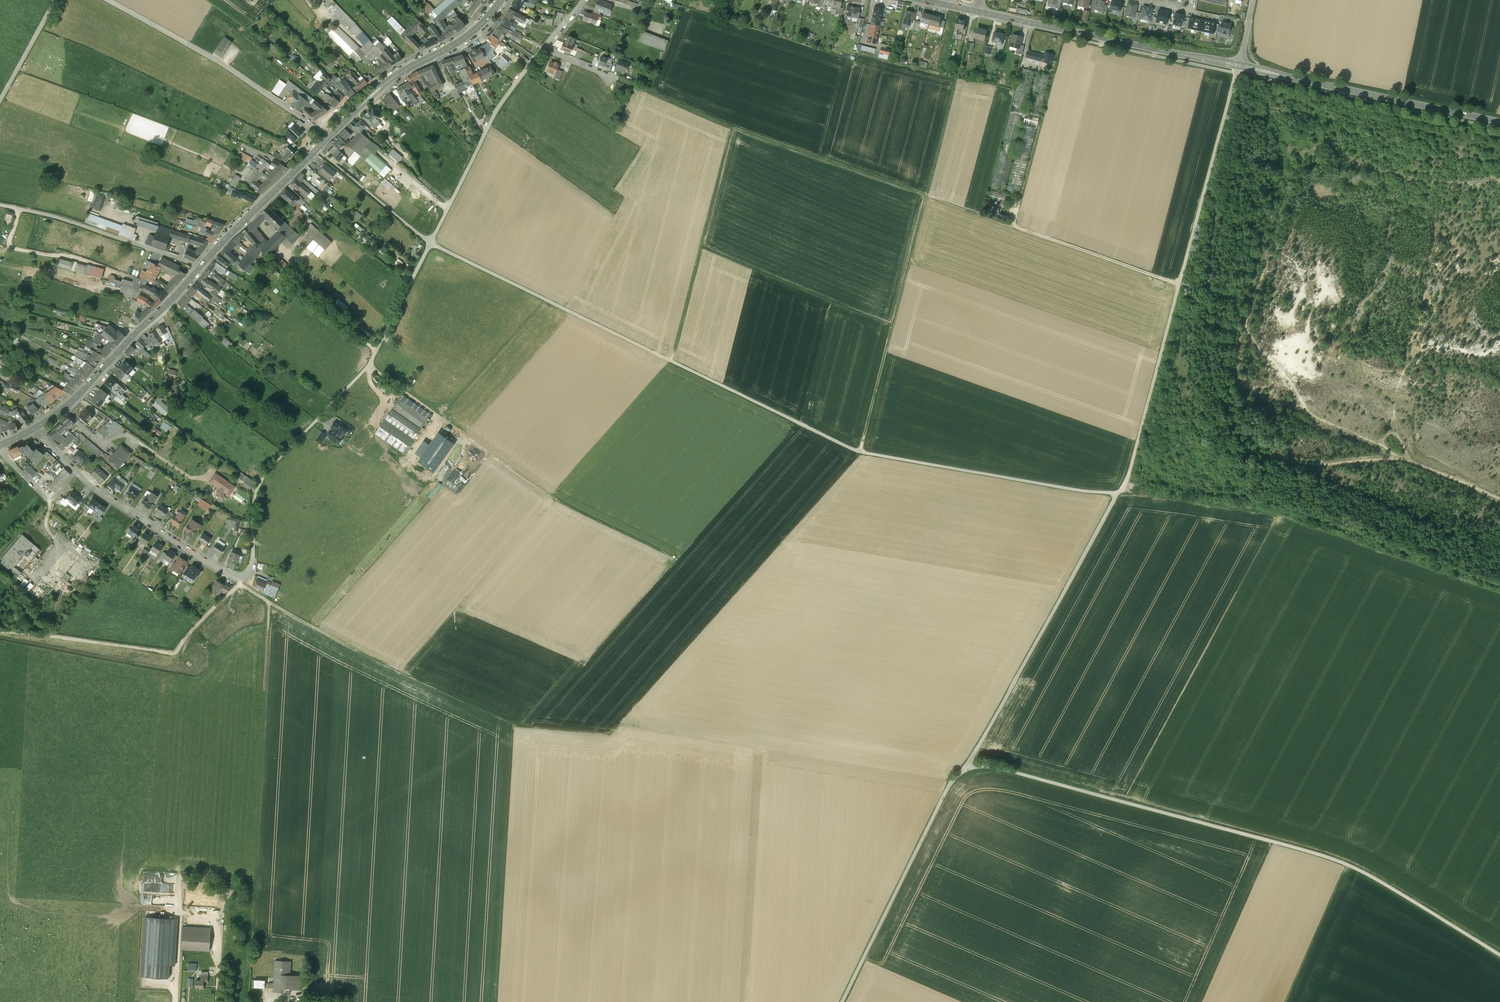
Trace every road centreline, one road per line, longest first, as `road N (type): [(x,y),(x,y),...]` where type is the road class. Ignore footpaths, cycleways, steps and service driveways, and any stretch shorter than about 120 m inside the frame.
road 1 (track): [(316,150),(431,243),(860,452),(1118,492),(1132,464),(1235,73)]
road 2 (track): [(612,78),(734,132),(1179,285)]
road 3 (track): [(545,47),(497,111),(368,366),(260,482),(253,540)]
road 4 (track): [(1499,955),(1337,860),(1005,769),(970,767)]
road 5 (track): [(1271,460),(1242,409),(1235,352),(1295,170),(1319,154),(1412,177),(1491,180)]
road 6 (track): [(967,35),(860,452)]
road 7 (secondary): [(35,429),(77,398),(330,137)]
road 8 (track): [(368,366),(560,503),(684,562)]
road 9 (track): [(241,577),(358,653),(535,728)]
road 10 (track): [(1118,492),(970,767)]
road 11 (track): [(841,1001),(947,788),(970,767)]
road 12 (secondary): [(1499,122),(1238,66)]
road 13 (secondary): [(1238,66),(978,12)]
road 14 (unclassified): [(330,137),(108,0)]
road 15 (residential): [(244,576),(220,568),(96,489),(35,429)]
road 16 (track): [(734,132),(670,360)]
road 17 (secondary): [(330,137),(396,76),(475,30),(501,0)]
road 18 (track): [(701,248),(893,327)]
road 19 (track): [(21,209),(11,246),(108,269),(102,287),(118,291)]
road 20 (track): [(1121,490),(1279,514)]
road 21 (track): [(134,244),(0,205)]
road 22 (residential): [(584,0),(545,47),(612,78)]

